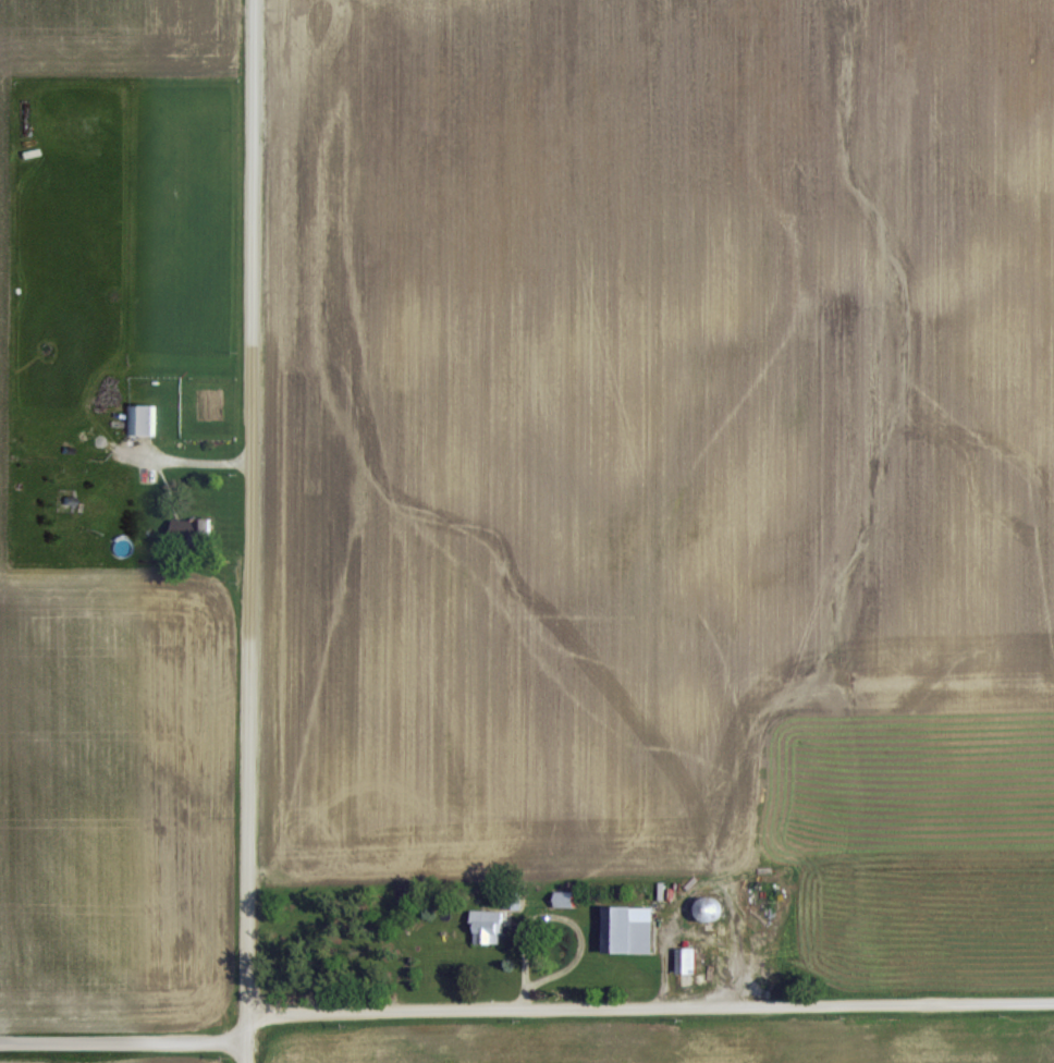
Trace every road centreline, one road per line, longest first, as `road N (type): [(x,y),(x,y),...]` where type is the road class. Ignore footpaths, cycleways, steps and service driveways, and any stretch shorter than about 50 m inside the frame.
road 1 (residential): [(248,1062),(254,0)]
road 2 (residential): [(0,1040),(225,1038),(275,1013),(1053,1003)]

